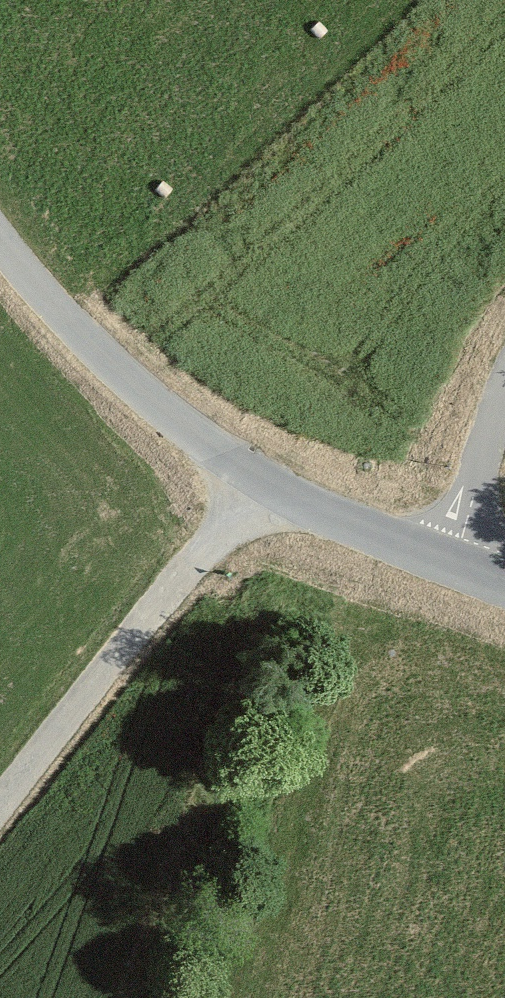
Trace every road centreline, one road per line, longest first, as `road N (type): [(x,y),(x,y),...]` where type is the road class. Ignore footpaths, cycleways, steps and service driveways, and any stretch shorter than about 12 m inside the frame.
road 1 (residential): [(451,566),(270,488),(211,447),(138,391),(0,241)]
road 2 (track): [(270,488),(0,805)]
road 3 (residential): [(504,398),(451,566)]

